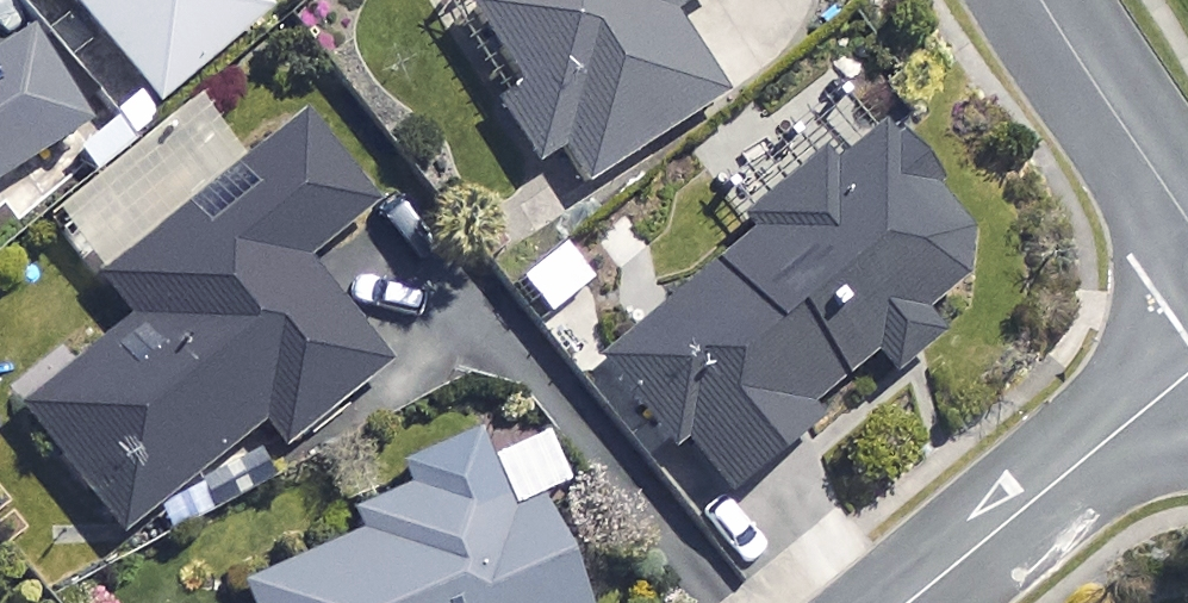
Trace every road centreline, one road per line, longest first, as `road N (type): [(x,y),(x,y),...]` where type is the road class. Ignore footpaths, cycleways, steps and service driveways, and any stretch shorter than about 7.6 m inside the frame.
road 1 (residential): [(904,602),(1187,375)]
road 2 (residential): [(1040,0),(1187,223)]

